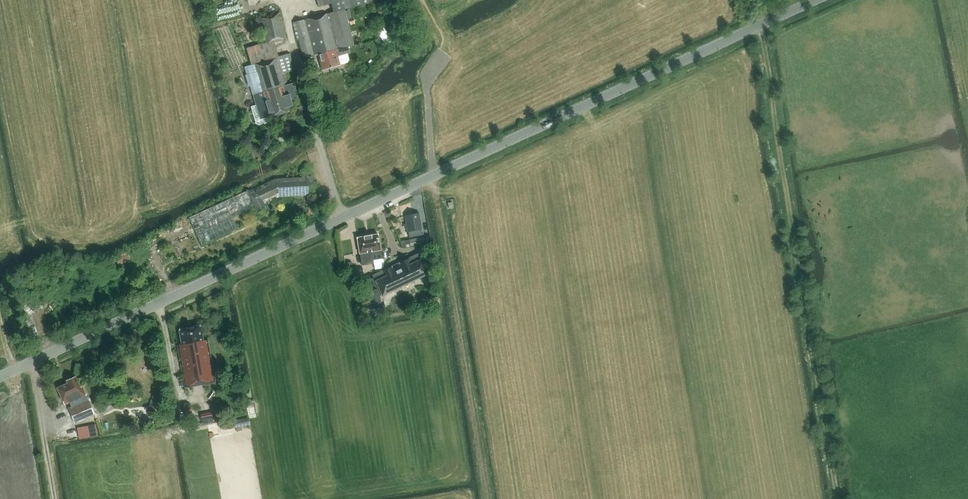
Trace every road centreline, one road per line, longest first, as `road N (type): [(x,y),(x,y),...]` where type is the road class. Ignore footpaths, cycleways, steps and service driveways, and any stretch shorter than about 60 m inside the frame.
road 1 (tertiary): [(0,377),(817,0)]
road 2 (track): [(760,26),(838,498)]
road 3 (track): [(433,178),(488,498)]
road 4 (track): [(433,178),(425,77),(449,49),(435,0)]

